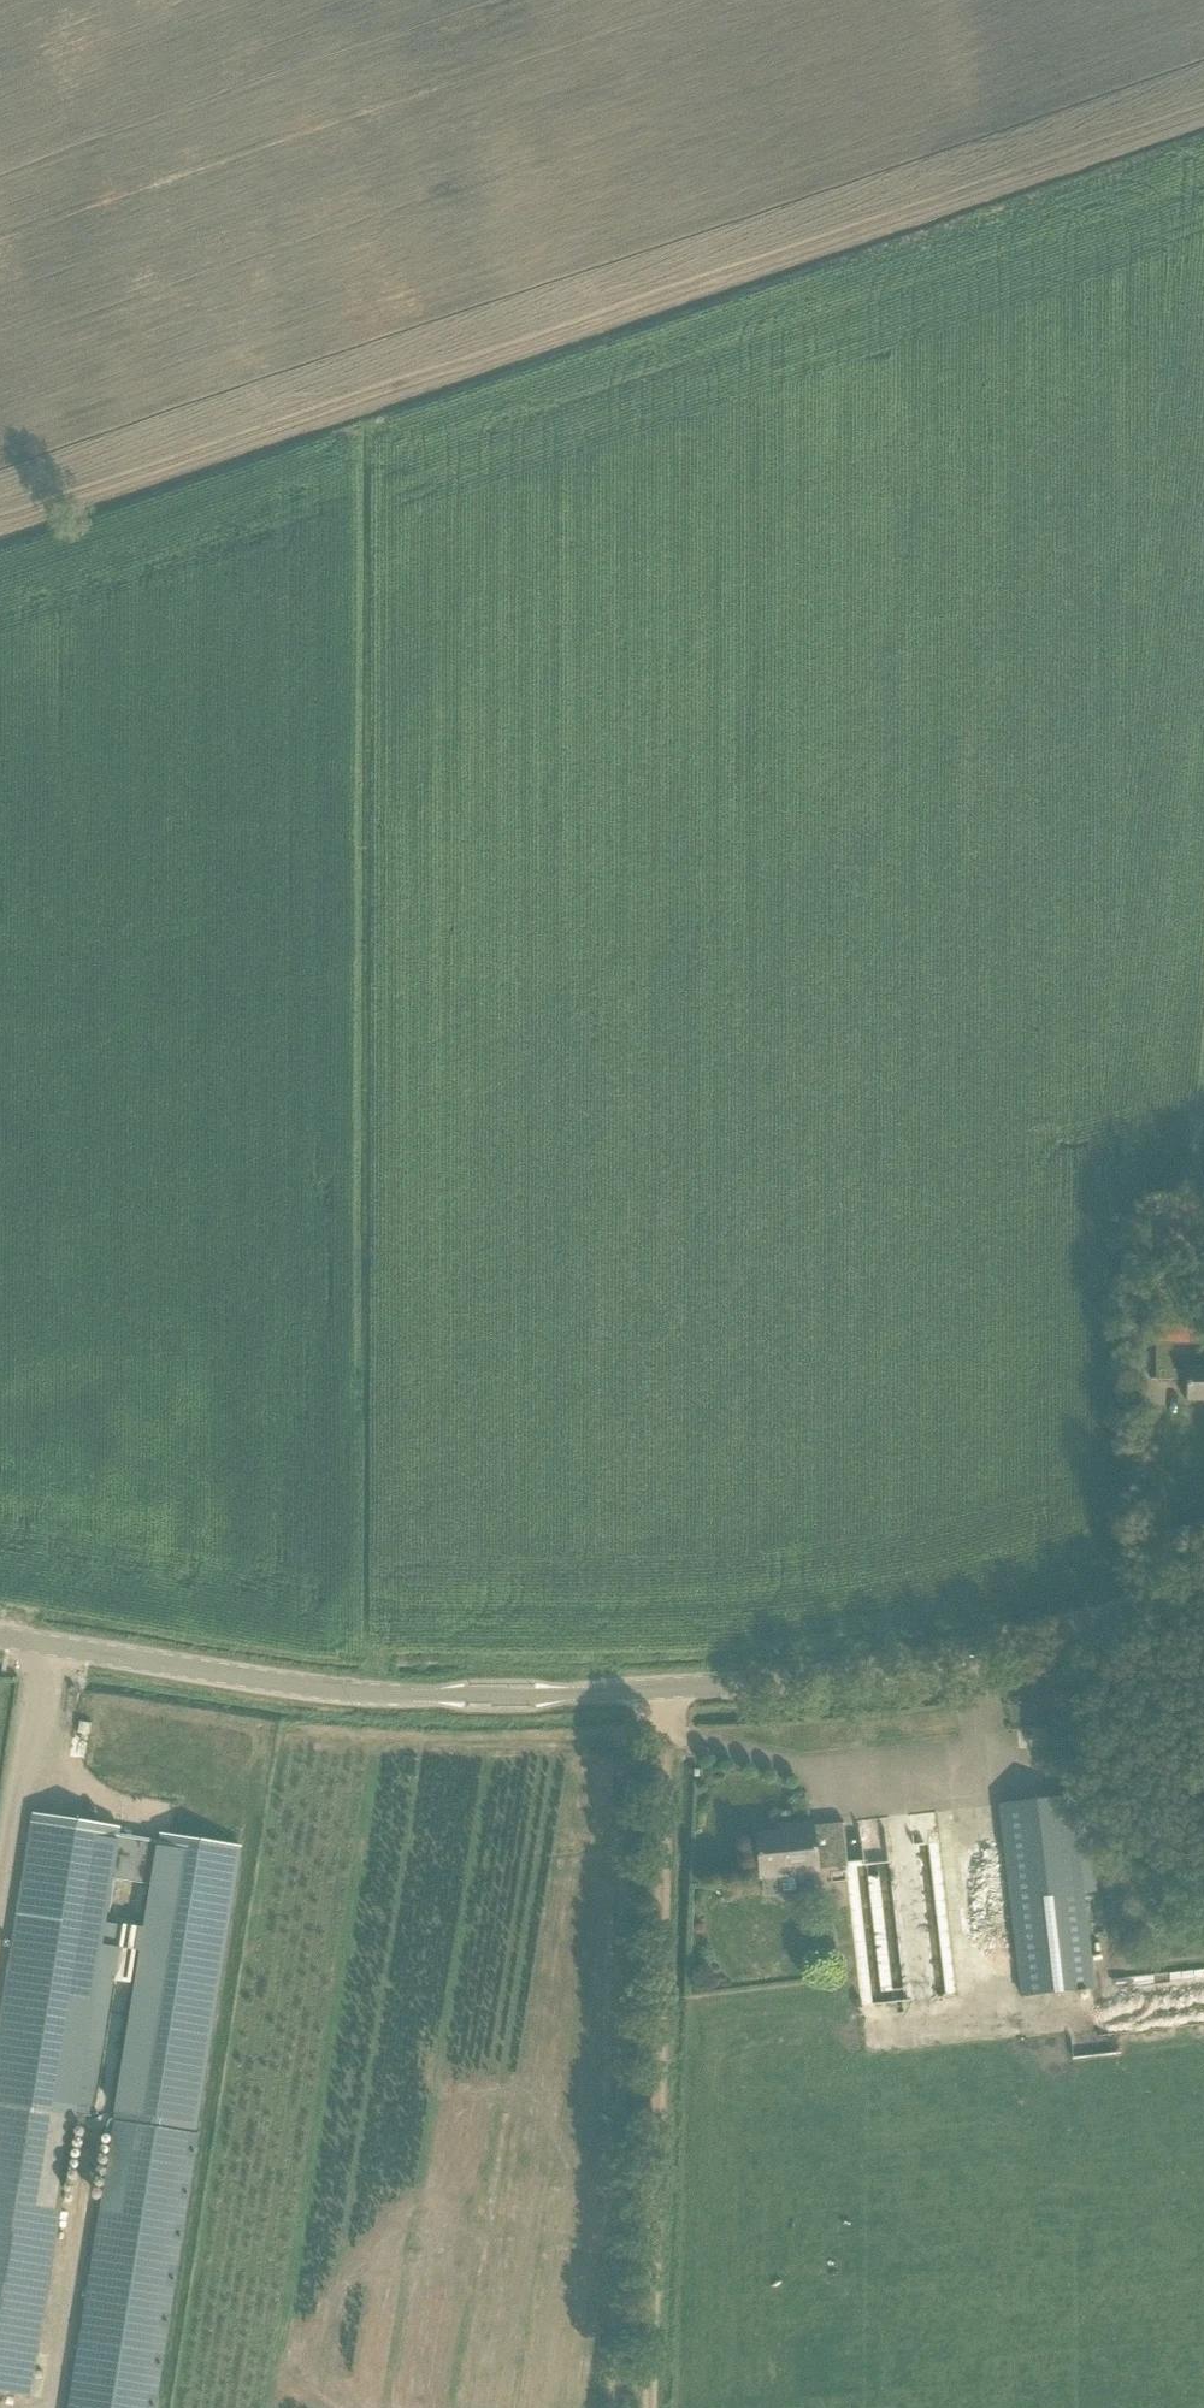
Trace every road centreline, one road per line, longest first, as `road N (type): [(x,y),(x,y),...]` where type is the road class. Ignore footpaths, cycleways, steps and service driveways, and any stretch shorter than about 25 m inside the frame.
road 1 (tertiary): [(1203,1585),(853,1660),(485,1691),(334,1685),(0,1619)]
road 2 (track): [(636,2407),(650,1677)]

